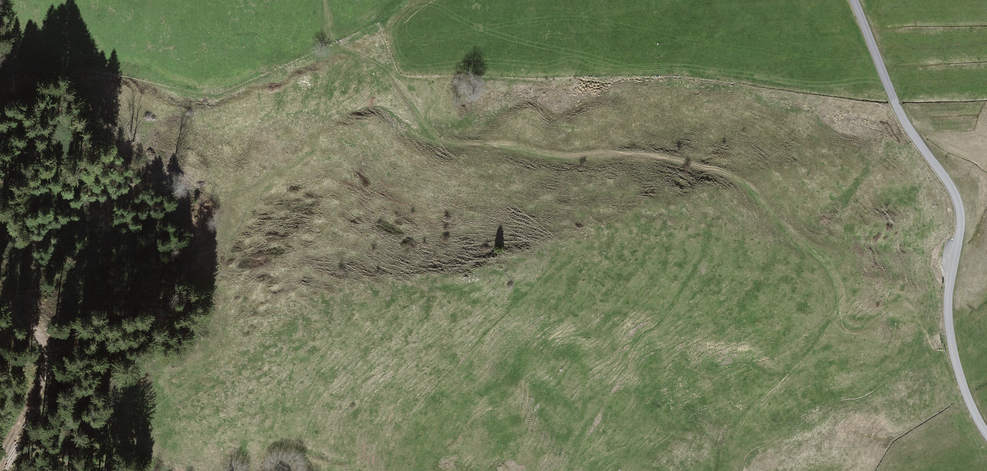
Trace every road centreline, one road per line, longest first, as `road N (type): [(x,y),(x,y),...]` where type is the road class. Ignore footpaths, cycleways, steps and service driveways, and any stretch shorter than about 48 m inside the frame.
road 1 (track): [(329,0),(338,45),(428,88),(439,143),(678,161),(747,182),(834,256),(843,325),(871,333),(907,310),(948,328)]
road 2 (unclassified): [(855,0),(918,142),(960,203),(948,328),(986,433)]
road 3 (track): [(0,303),(33,322),(48,357),(1,470)]

